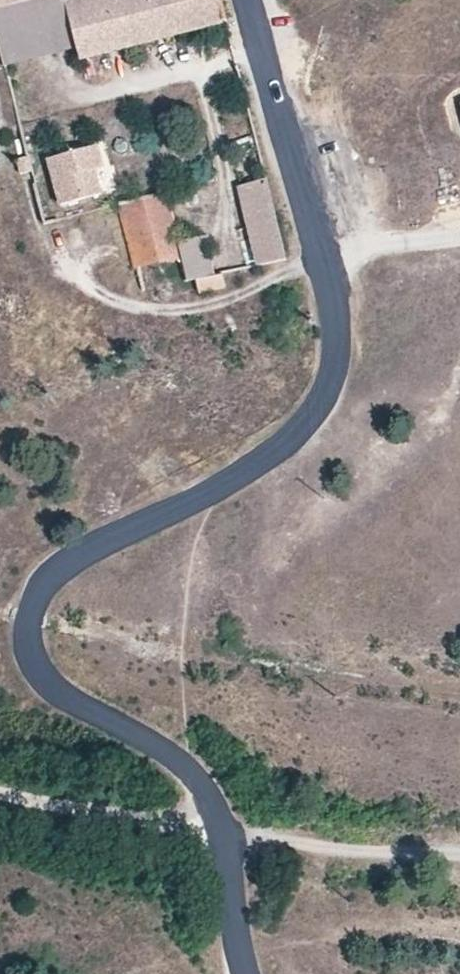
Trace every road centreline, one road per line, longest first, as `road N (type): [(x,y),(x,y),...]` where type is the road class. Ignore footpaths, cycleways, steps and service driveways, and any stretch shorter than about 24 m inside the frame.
road 1 (tertiary): [(246,0),(336,323),(330,380),(290,437),(225,481),(77,557),(40,587),(31,629),(38,669),(62,697),(176,757),(220,805),(248,973)]
road 2 (track): [(459,860),(80,815),(0,795)]
road 3 (track): [(318,259),(459,229)]

